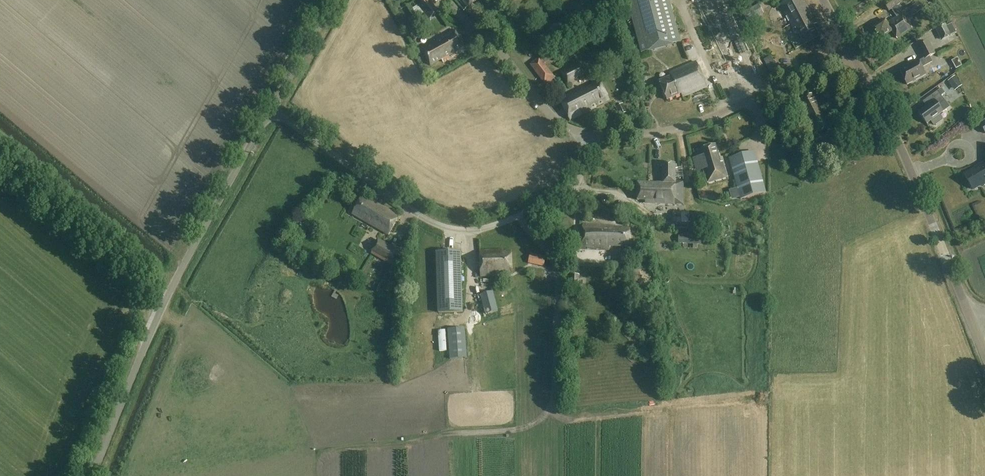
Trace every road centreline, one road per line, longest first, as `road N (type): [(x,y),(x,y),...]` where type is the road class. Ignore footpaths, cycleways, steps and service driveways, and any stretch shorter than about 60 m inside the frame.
road 1 (unclassified): [(92,475),(174,282),(271,110)]
road 2 (unclassified): [(588,137),(573,191),(467,231),(422,216),(271,110)]
road 3 (tertiary): [(972,323),(903,151),(853,55)]
road 4 (unclassified): [(588,137),(678,128),(853,55)]
road 5 (unclassified): [(588,137),(559,122),(448,0)]
road 6 (unclassified): [(271,110),(334,0)]

